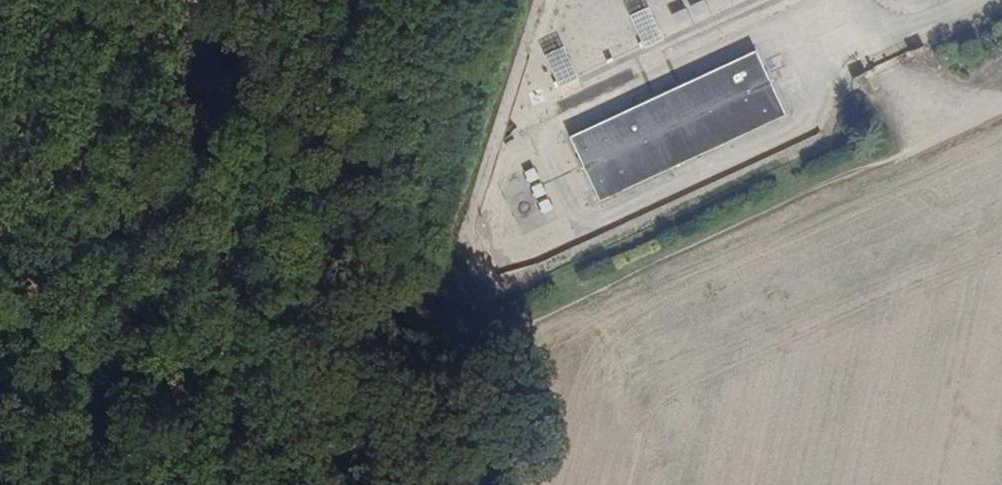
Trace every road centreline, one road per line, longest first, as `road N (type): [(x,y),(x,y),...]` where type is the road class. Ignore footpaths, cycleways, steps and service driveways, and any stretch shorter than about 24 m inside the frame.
road 1 (track): [(235,484),(394,393),(966,127)]
road 2 (track): [(180,0),(167,484)]
road 3 (track): [(891,57),(966,127),(1001,110)]

